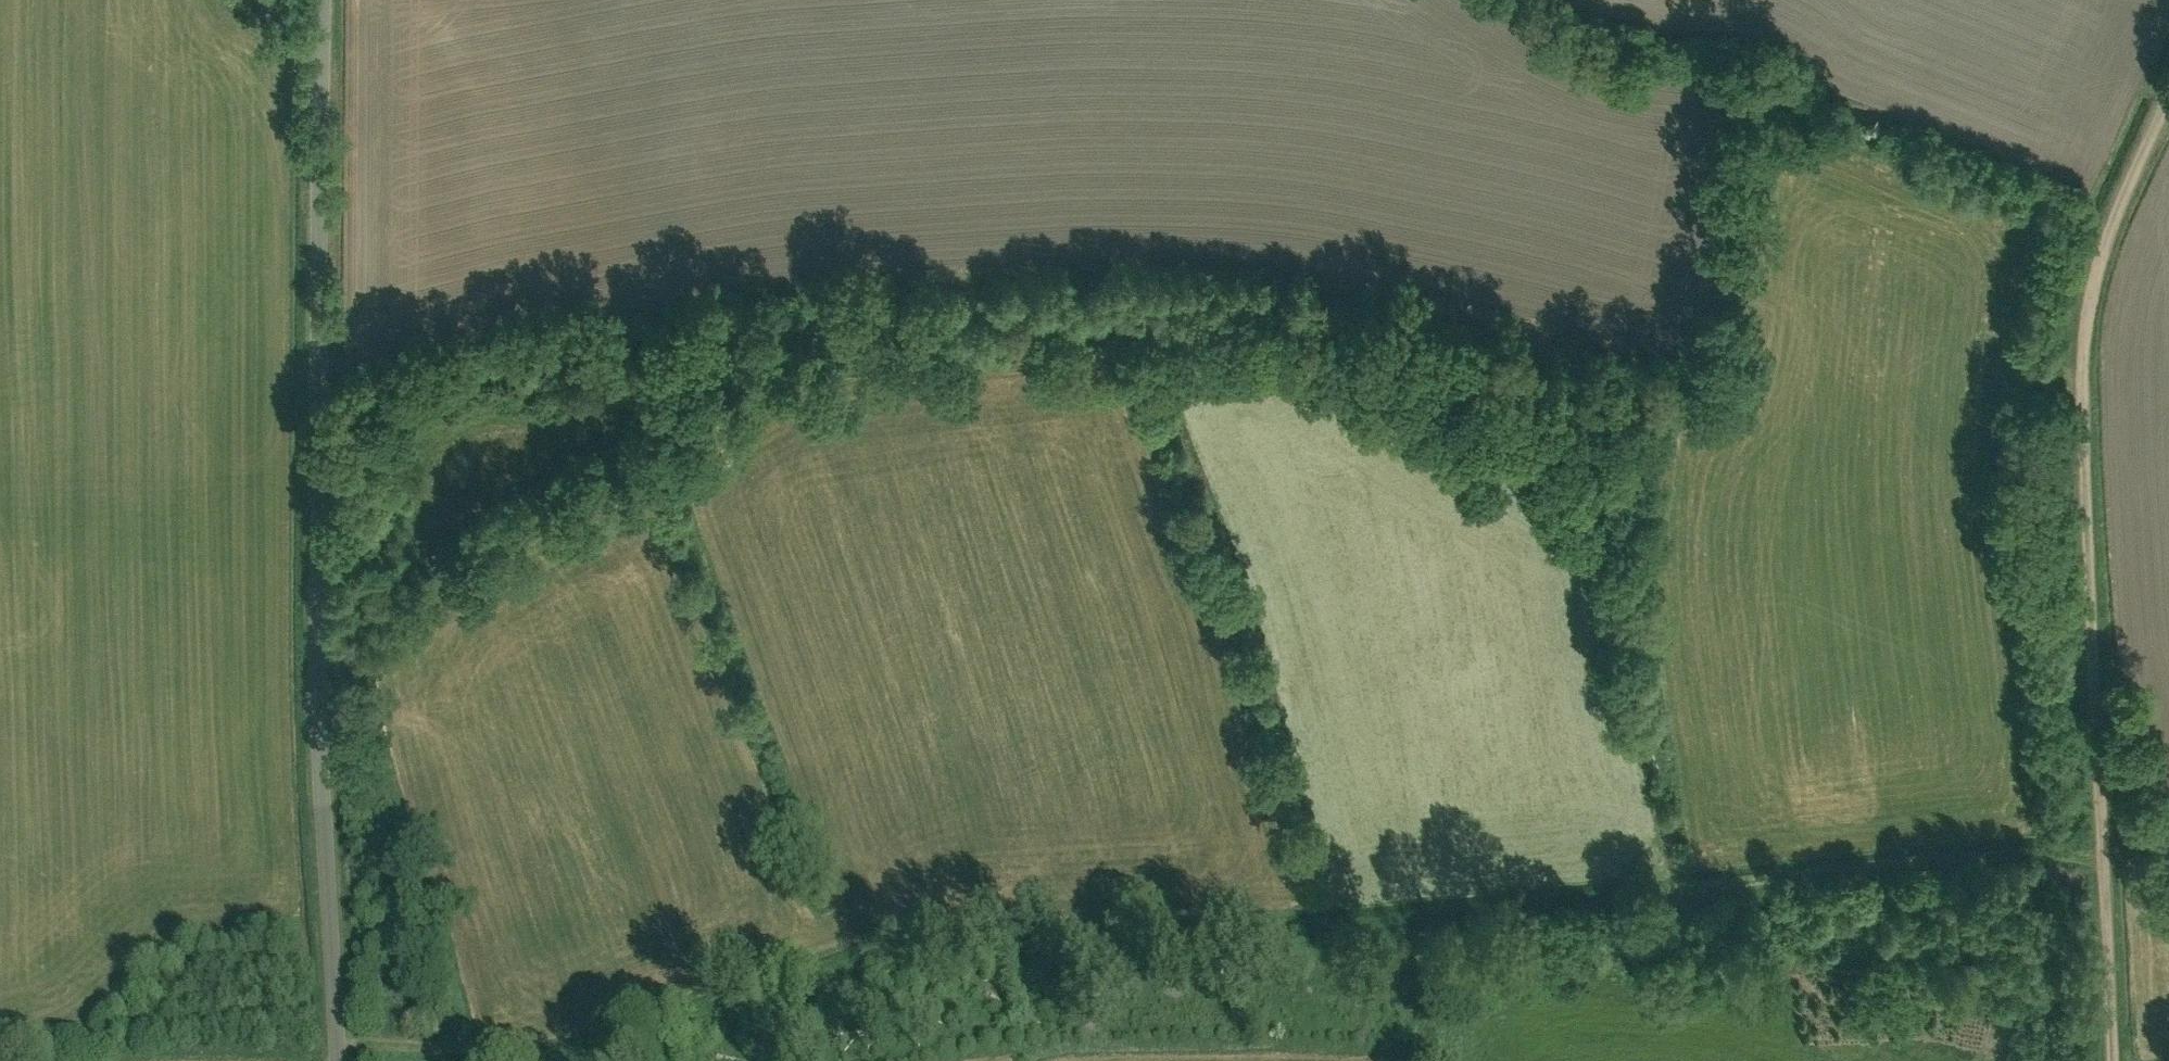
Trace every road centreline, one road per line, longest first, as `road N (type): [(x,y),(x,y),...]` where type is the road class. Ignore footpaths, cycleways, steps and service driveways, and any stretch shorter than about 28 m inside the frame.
road 1 (unclassified): [(340,1060),(316,606),(322,0)]
road 2 (track): [(2168,92),(2095,245),(2080,323),(2110,1060)]

